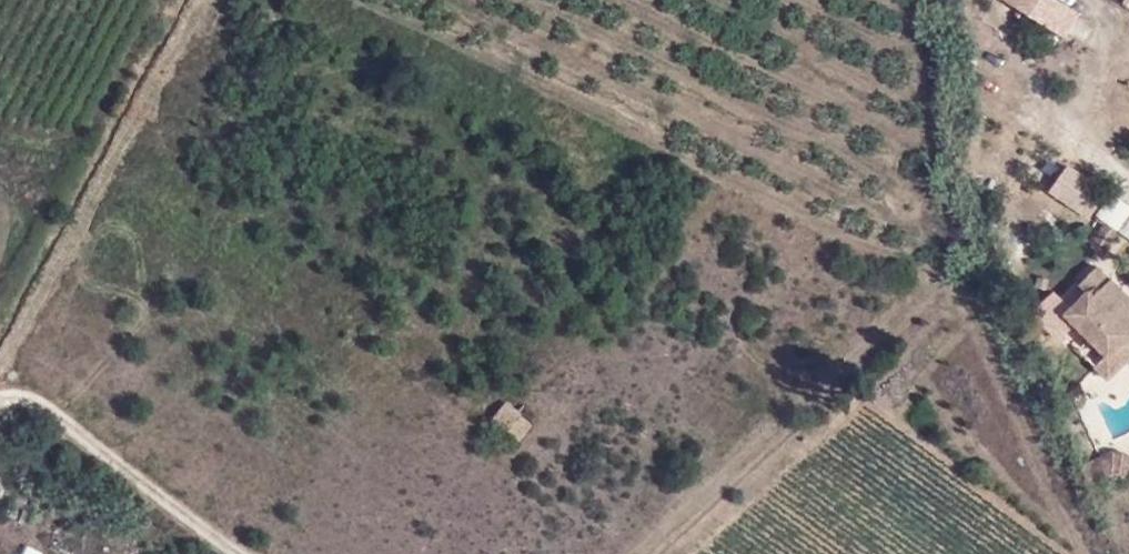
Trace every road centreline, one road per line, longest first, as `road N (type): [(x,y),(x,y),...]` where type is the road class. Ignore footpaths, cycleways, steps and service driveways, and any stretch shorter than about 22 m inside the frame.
road 1 (track): [(1100,0),(1109,6),(1075,130),(1128,181)]

